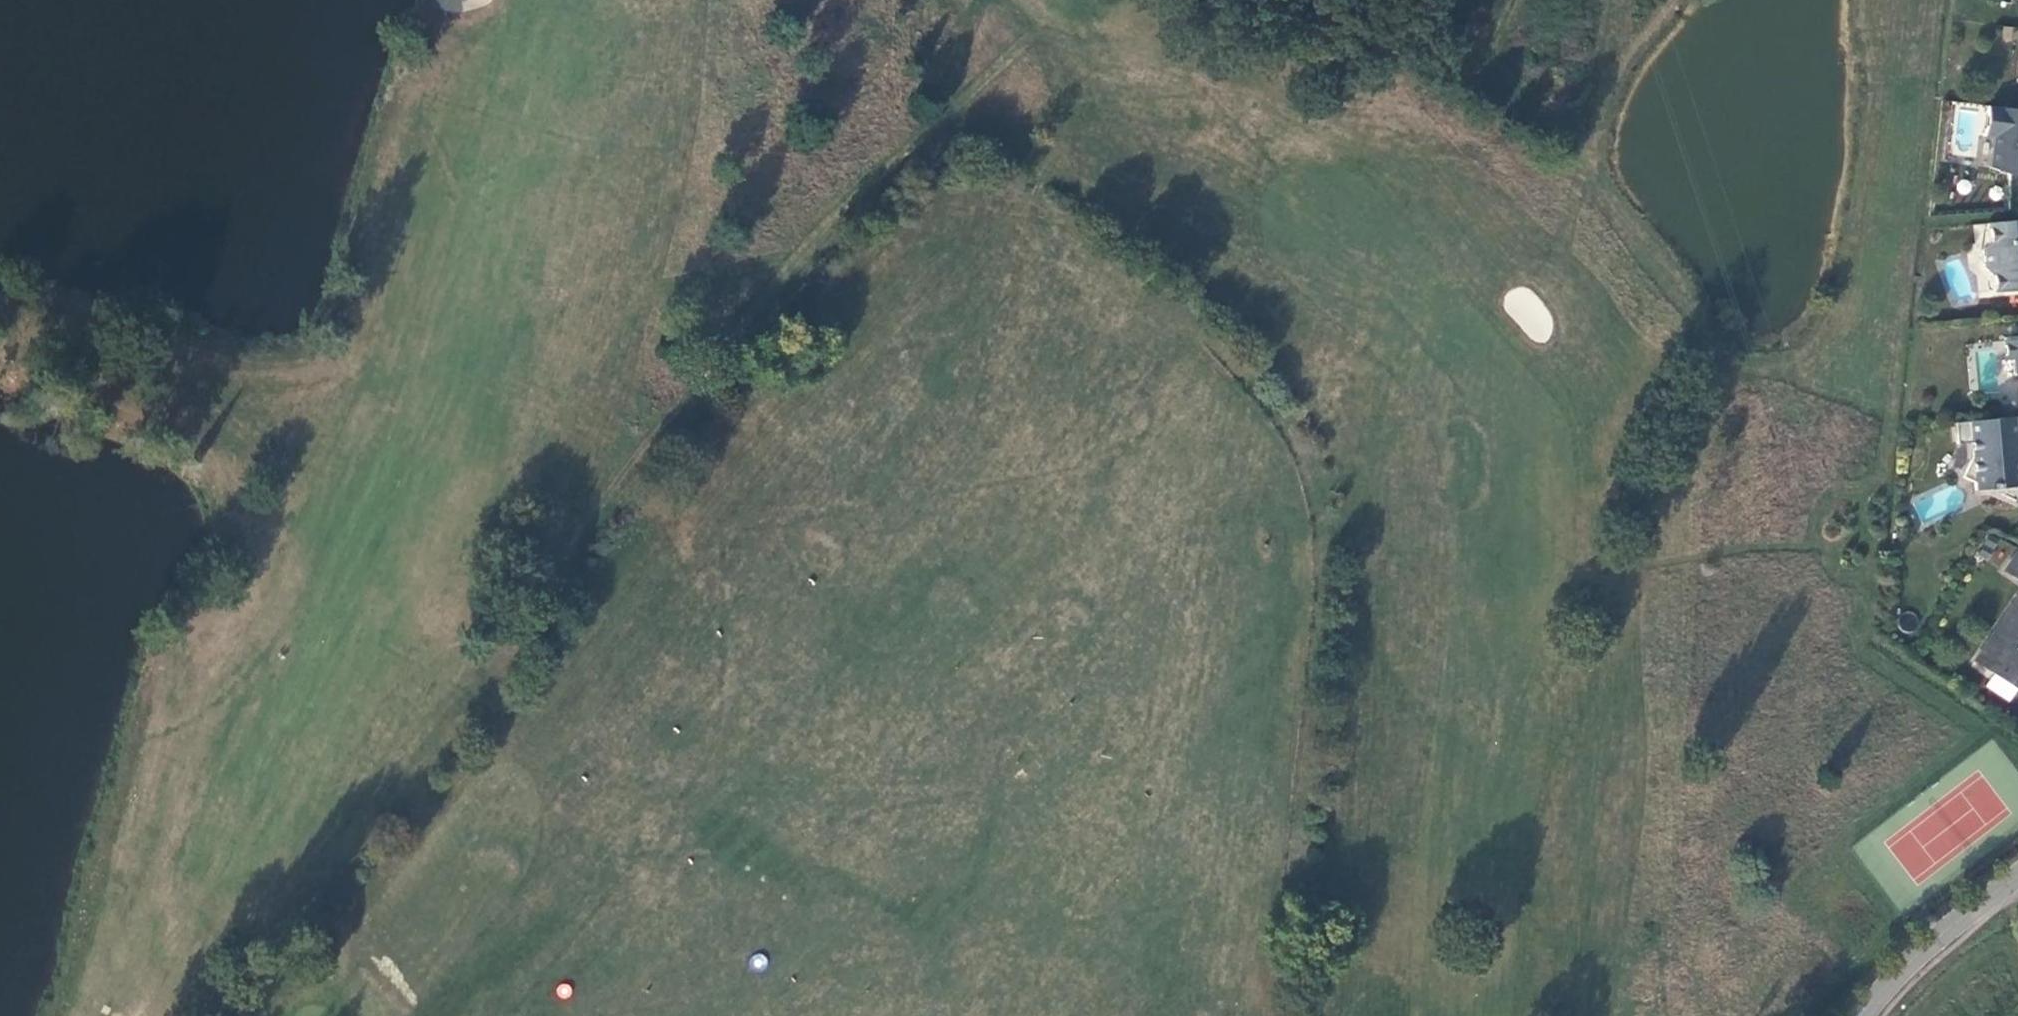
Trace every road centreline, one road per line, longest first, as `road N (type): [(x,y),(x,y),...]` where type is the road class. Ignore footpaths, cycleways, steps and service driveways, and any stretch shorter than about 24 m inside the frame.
road 1 (residential): [(1863,1015),(1925,952),(2017,882)]

